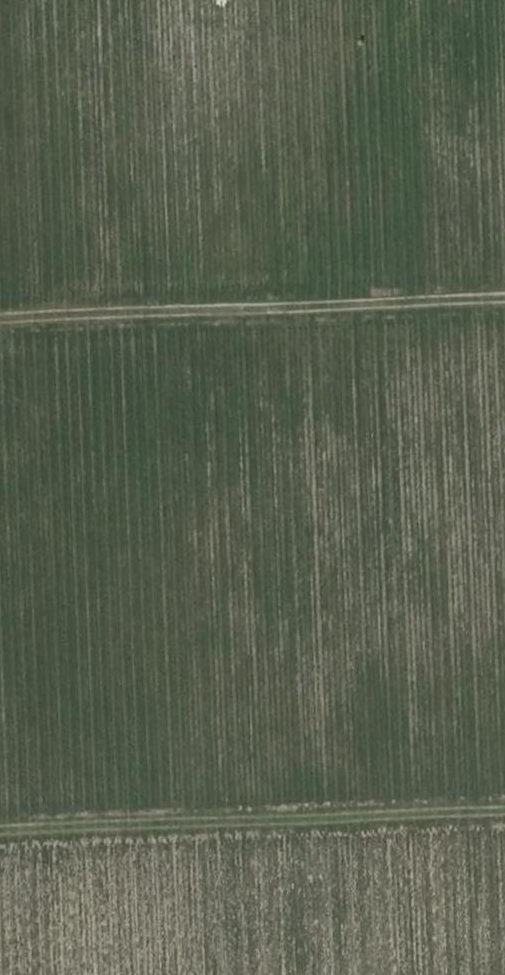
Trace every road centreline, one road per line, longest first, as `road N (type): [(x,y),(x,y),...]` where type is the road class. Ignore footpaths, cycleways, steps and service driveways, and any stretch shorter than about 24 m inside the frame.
road 1 (track): [(504,295),(0,316)]
road 2 (track): [(504,811),(0,830)]

